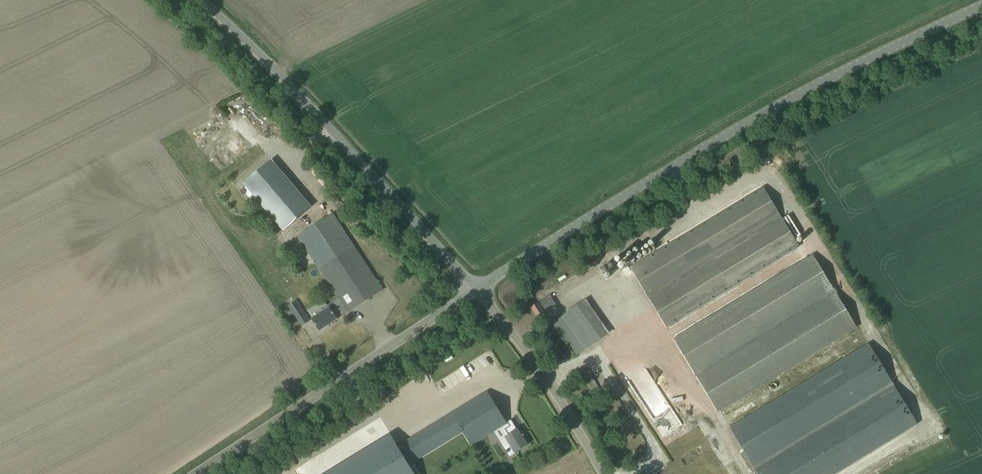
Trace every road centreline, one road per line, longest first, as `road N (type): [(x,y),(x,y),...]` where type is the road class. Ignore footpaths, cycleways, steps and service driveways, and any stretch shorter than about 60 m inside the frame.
road 1 (unclassified): [(981,3),(721,137),(477,290)]
road 2 (unclassified): [(477,290),(354,144),(205,0)]
road 3 (unclassified): [(187,473),(477,290)]
road 4 (unclassified): [(602,473),(548,379),(477,290)]

